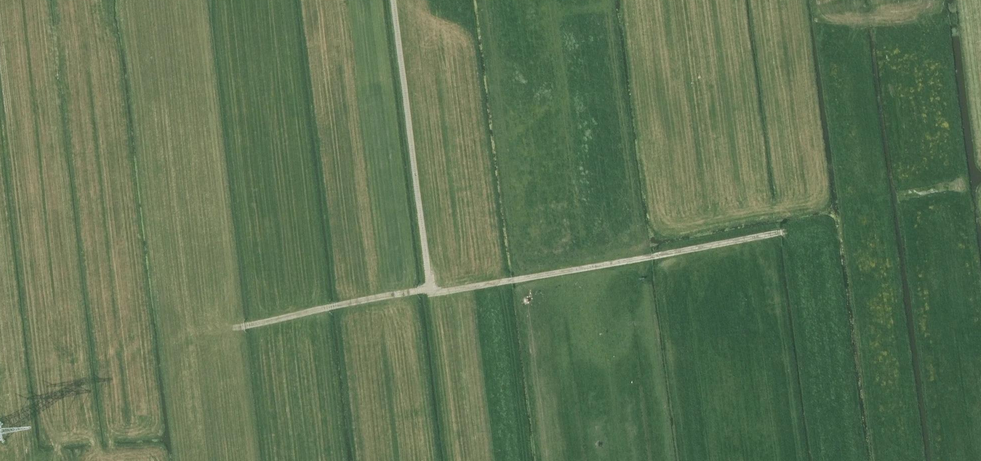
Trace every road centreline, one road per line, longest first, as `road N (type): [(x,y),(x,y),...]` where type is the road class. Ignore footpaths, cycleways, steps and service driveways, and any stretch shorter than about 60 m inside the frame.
road 1 (track): [(394,0),(430,292),(781,233)]
road 2 (track): [(242,326),(429,289)]

